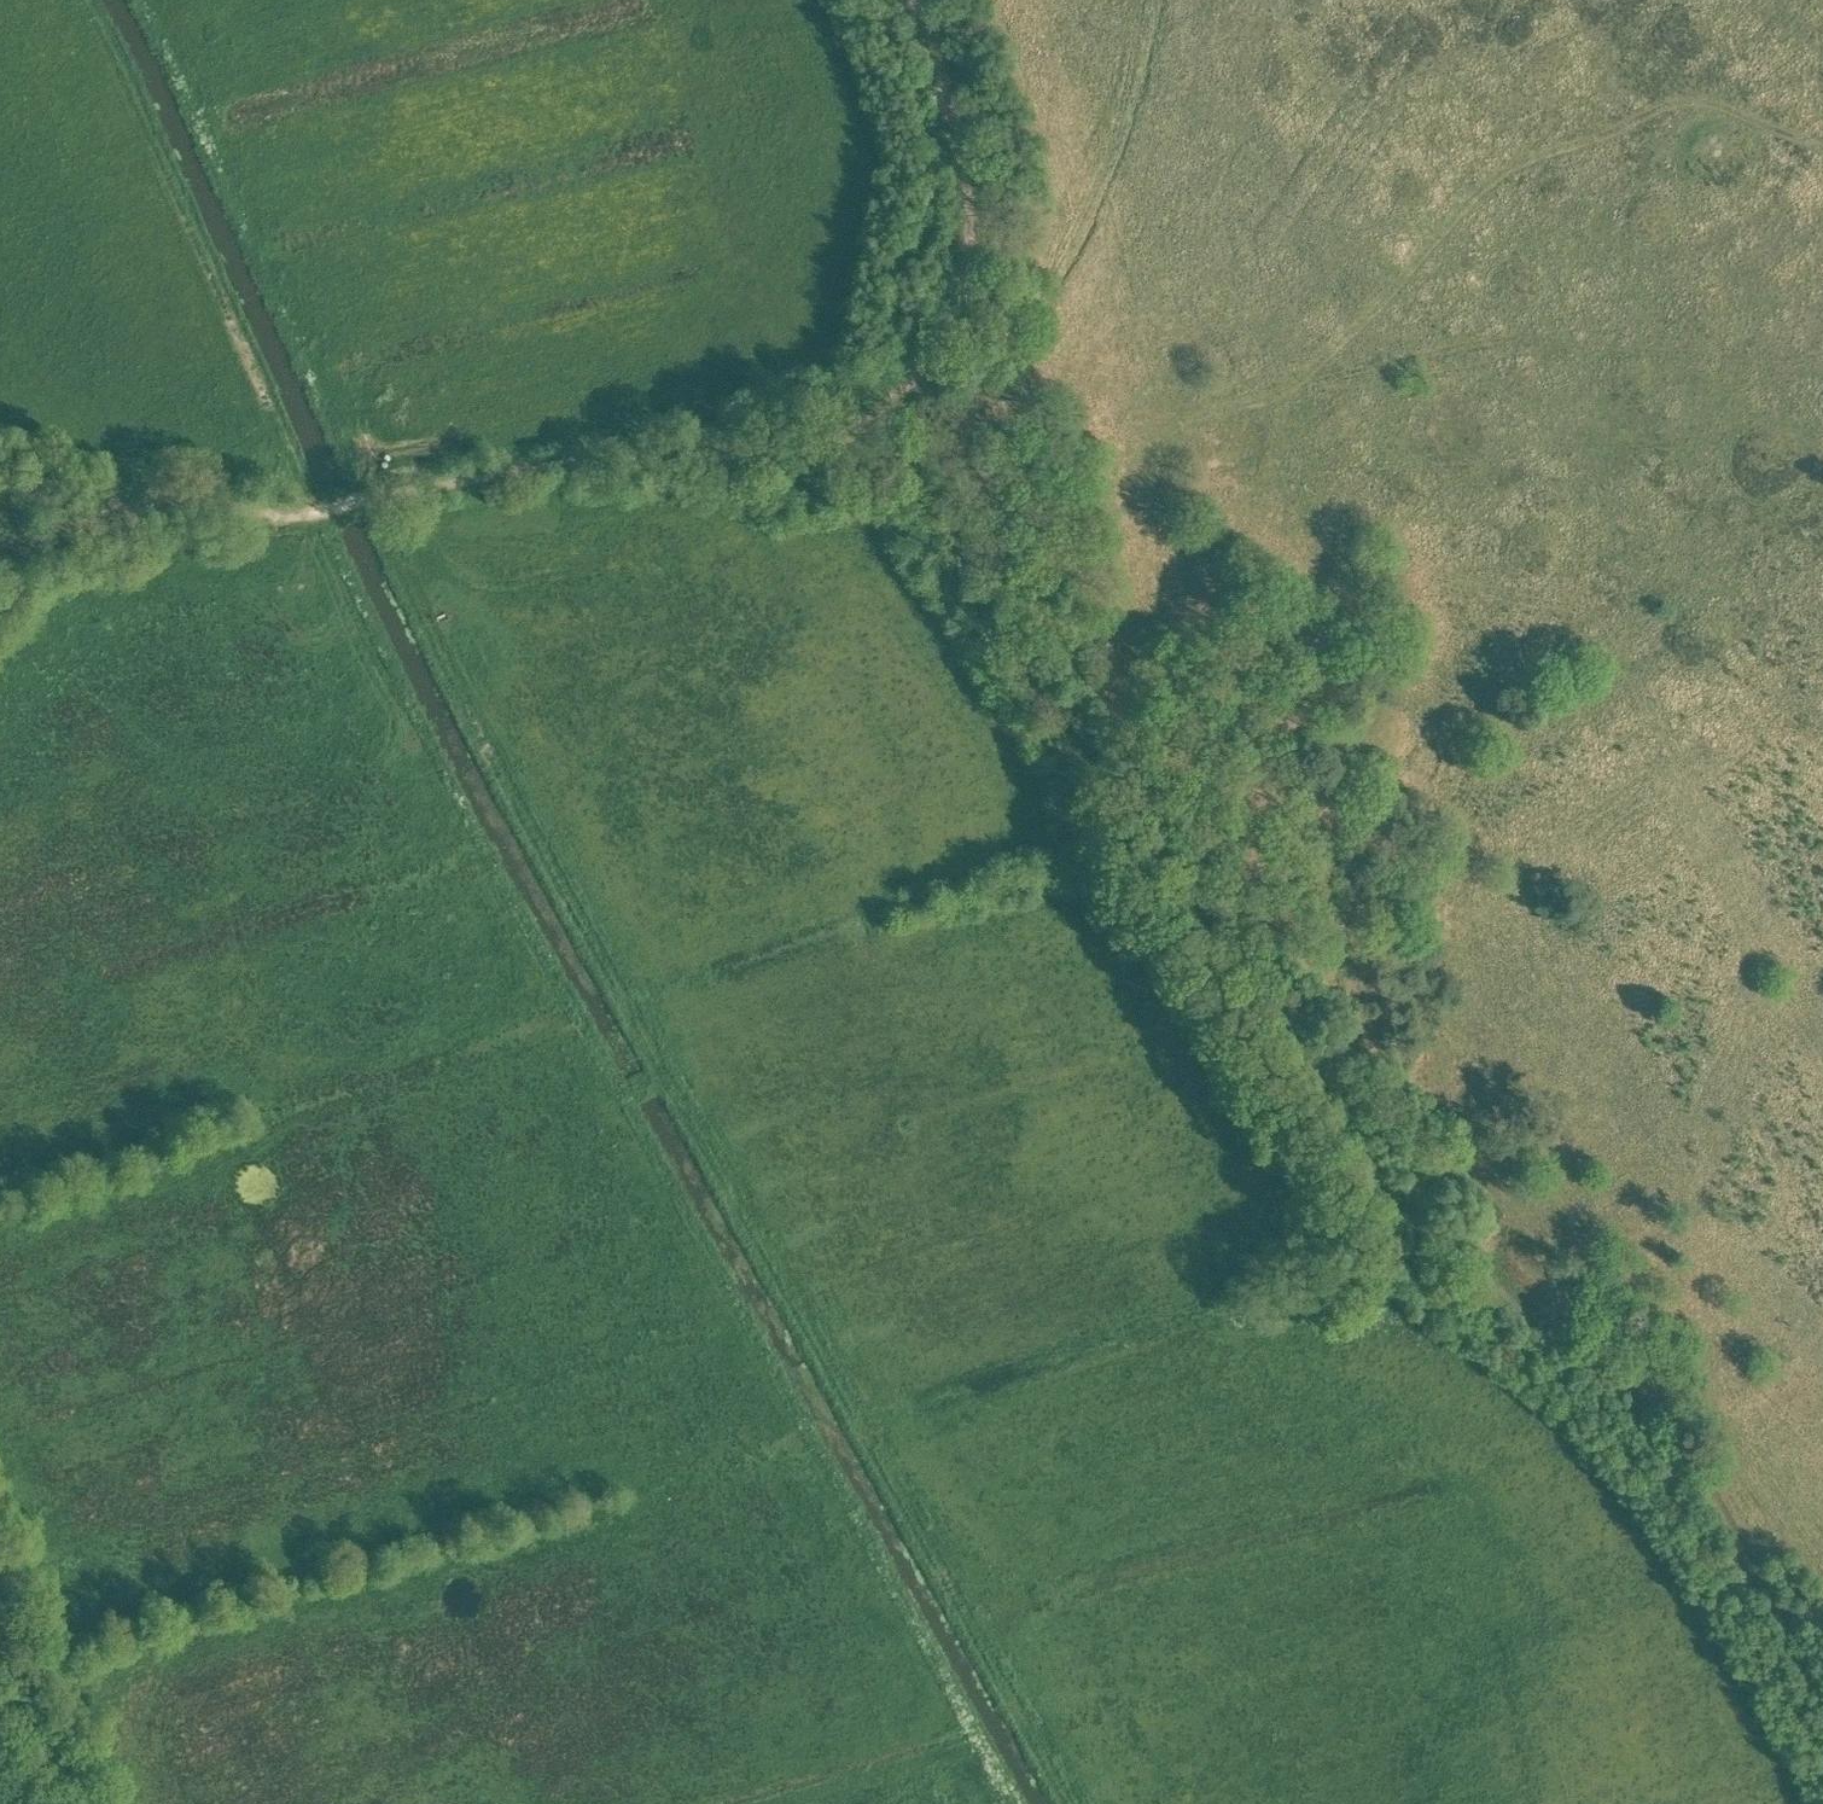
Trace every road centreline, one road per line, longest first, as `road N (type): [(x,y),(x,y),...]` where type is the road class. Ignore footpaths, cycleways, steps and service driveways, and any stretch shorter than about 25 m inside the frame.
road 1 (track): [(361,501),(602,968),(1064,1803)]
road 2 (track): [(318,511),(77,0)]
road 3 (track): [(909,0),(956,132),(972,231),(966,276),(914,380),(841,440)]
road 4 (track): [(677,456),(524,469),(287,515)]
road 5 (track): [(0,553),(175,506),(287,515)]
road 6 (track): [(0,1646),(9,1645),(78,1803)]
road 7 (track): [(841,440),(767,455),(677,456)]

